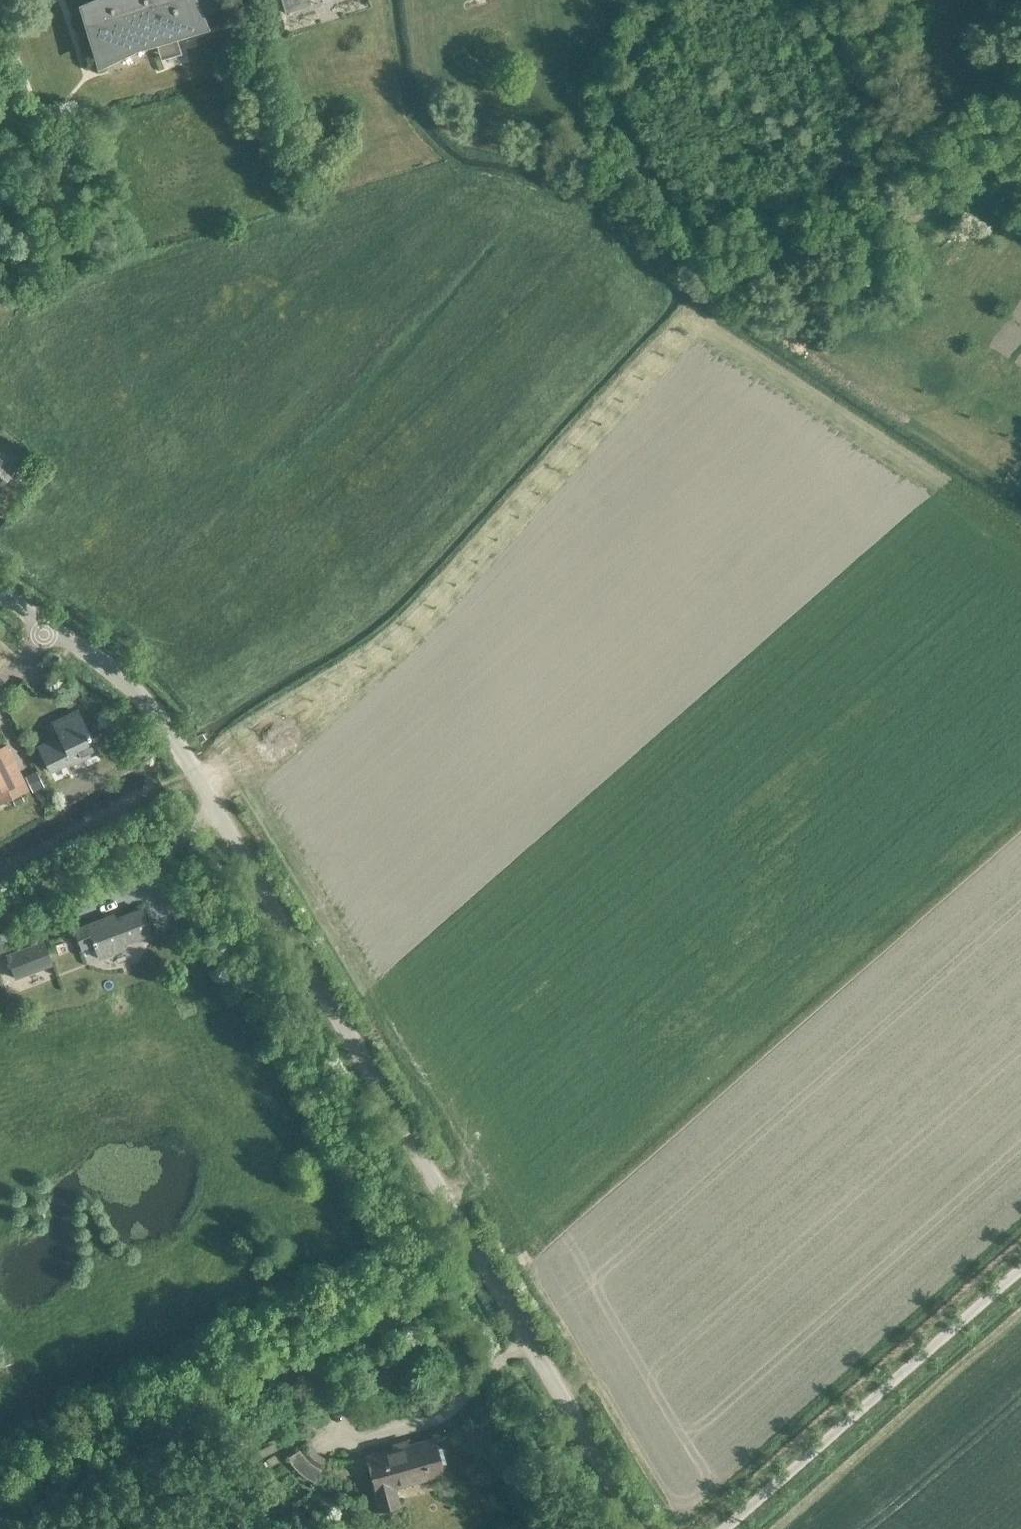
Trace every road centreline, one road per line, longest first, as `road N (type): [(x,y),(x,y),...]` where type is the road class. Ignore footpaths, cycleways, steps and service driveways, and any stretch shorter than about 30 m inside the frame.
road 1 (unclassified): [(645,1528),(195,770)]
road 2 (unclassified): [(722,1528),(1020,1269)]
road 3 (residential): [(195,770),(121,678),(46,630)]

